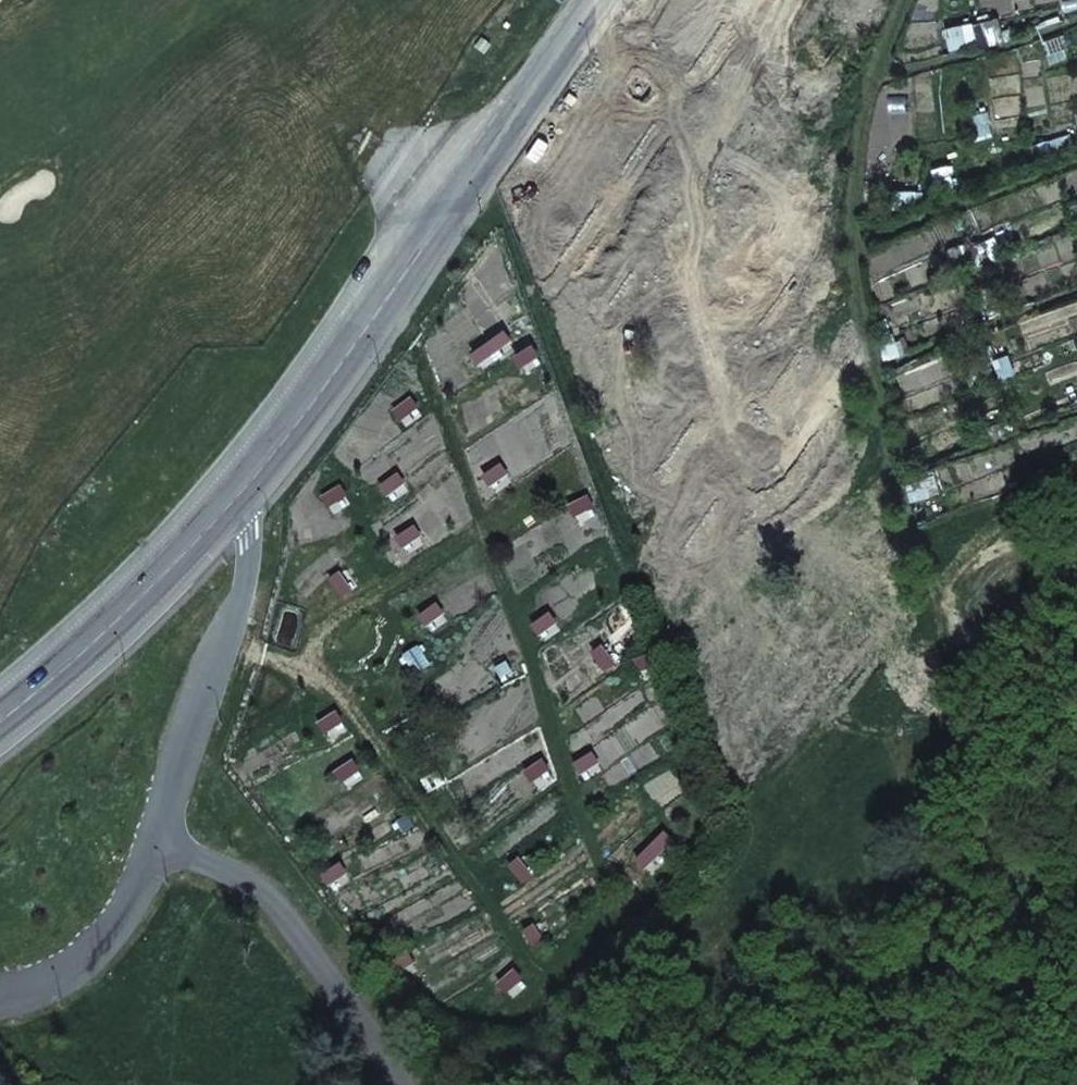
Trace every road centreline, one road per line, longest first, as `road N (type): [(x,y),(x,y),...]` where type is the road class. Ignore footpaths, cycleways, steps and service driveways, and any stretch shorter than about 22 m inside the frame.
road 1 (tertiary): [(0,720),(60,674),(241,494),(597,0)]
road 2 (track): [(1076,494),(1004,534),(952,589),(980,720),(942,802)]
road 3 (track): [(1076,581),(965,637)]

